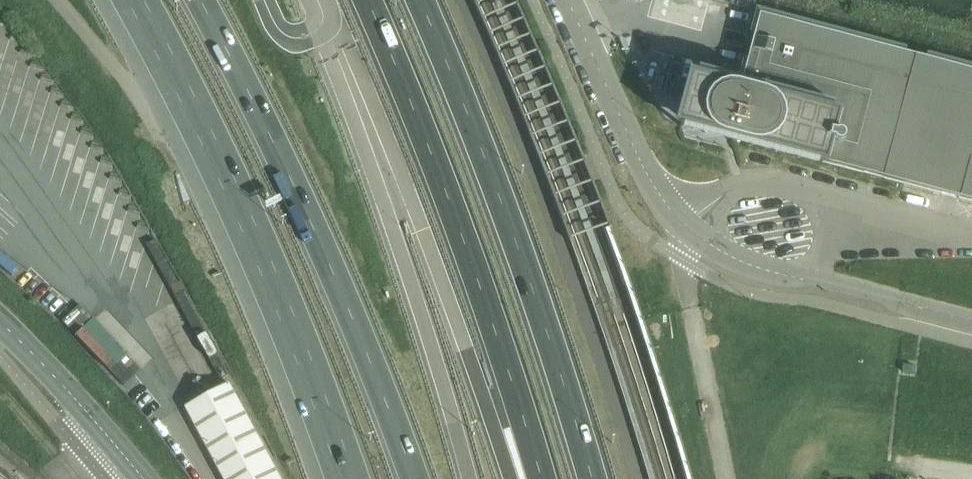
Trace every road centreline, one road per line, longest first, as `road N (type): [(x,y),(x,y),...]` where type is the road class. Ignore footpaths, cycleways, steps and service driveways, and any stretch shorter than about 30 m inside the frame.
road 1 (unclassified): [(567,0),(635,148),(682,226),(777,272),(971,320)]
road 2 (motorway): [(198,0),(288,175),(411,478)]
road 3 (motorway): [(140,0),(244,207),(352,478)]
road 4 (motorway): [(541,478),(481,294),(365,0)]
road 5 (motorway): [(590,478),(523,271),(418,0)]
road 6 (unclassified): [(143,478),(0,316)]

